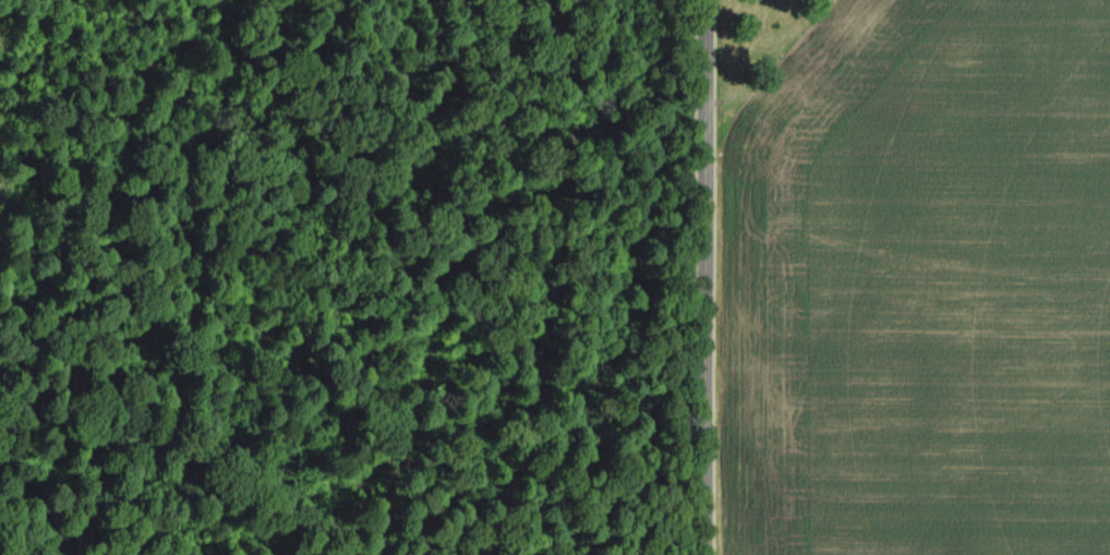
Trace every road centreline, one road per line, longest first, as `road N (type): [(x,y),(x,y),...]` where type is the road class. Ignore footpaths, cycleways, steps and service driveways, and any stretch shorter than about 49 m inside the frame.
road 1 (tertiary): [(707,554),(708,0)]

